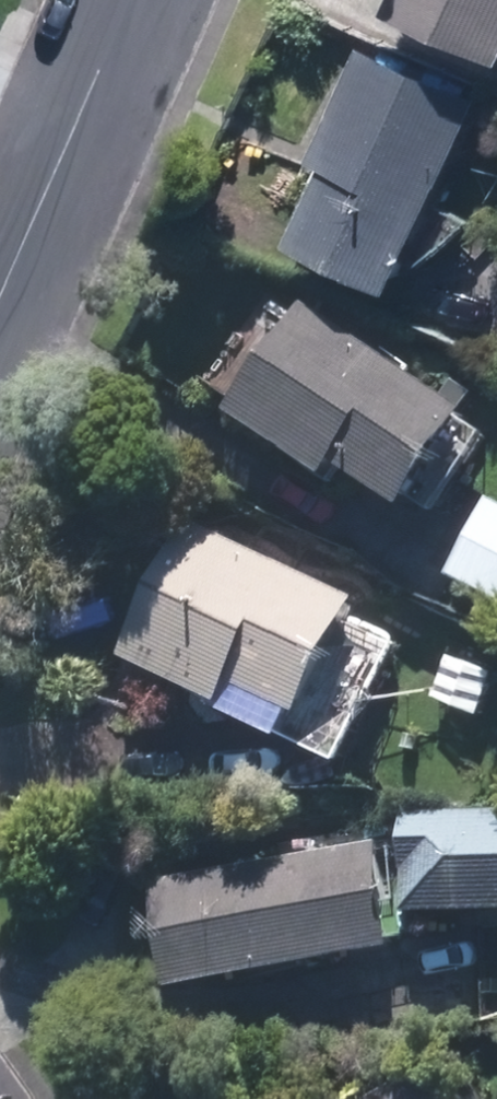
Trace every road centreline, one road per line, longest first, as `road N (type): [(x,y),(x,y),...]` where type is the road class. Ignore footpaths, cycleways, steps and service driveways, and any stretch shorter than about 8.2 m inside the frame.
road 1 (residential): [(0,300),(131,0)]

